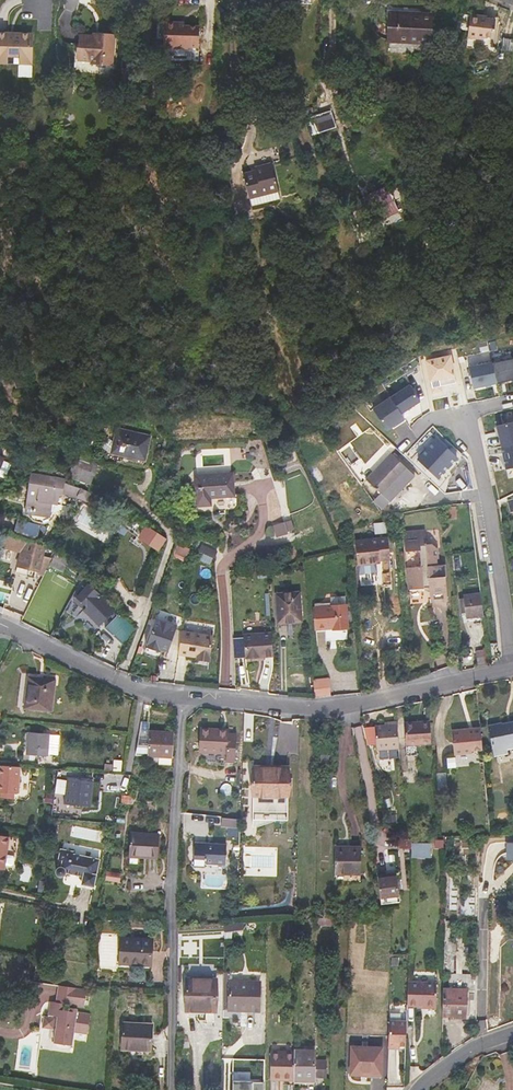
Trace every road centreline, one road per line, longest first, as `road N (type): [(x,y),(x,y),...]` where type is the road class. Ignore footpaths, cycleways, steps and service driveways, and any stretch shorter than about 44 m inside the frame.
road 1 (residential): [(509,671),(332,708),(184,698),(135,687),(0,624)]
road 2 (residential): [(459,415),(481,463),(509,671)]

